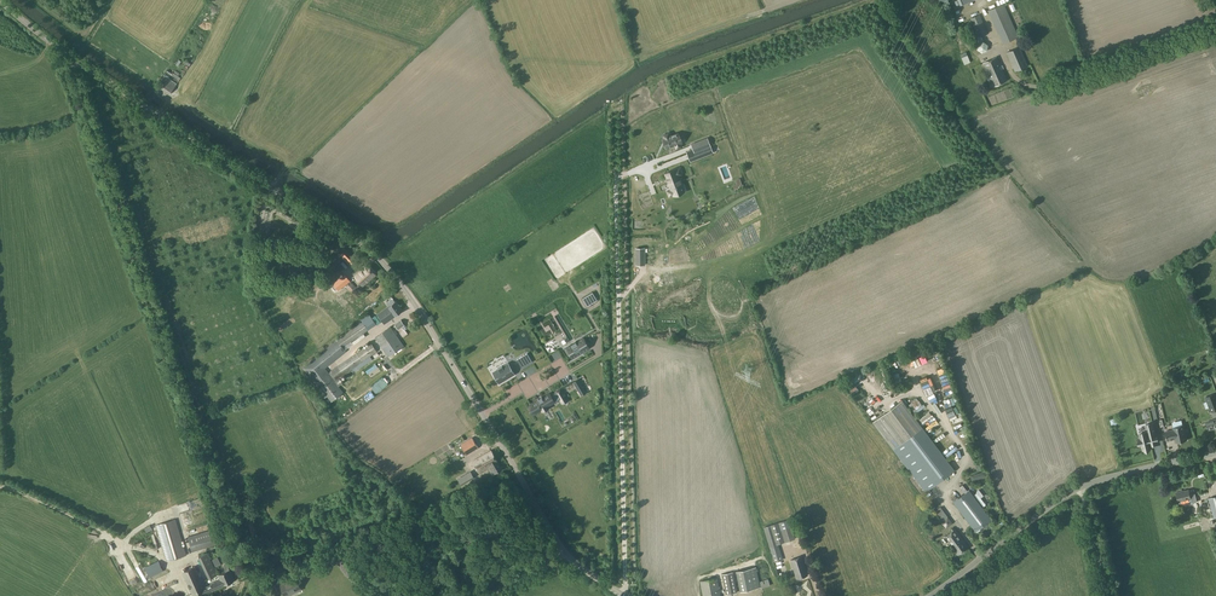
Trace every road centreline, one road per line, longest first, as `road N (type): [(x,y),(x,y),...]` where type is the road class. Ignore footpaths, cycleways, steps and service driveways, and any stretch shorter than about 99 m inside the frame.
road 1 (unclassified): [(625,595),(565,553),(380,259),(80,64),(0,1)]
road 2 (track): [(67,55),(219,490)]
road 3 (unclassified): [(1081,487),(930,595)]
road 4 (track): [(536,504),(394,591)]
road 5 (unclassified): [(1215,453),(1081,487)]

